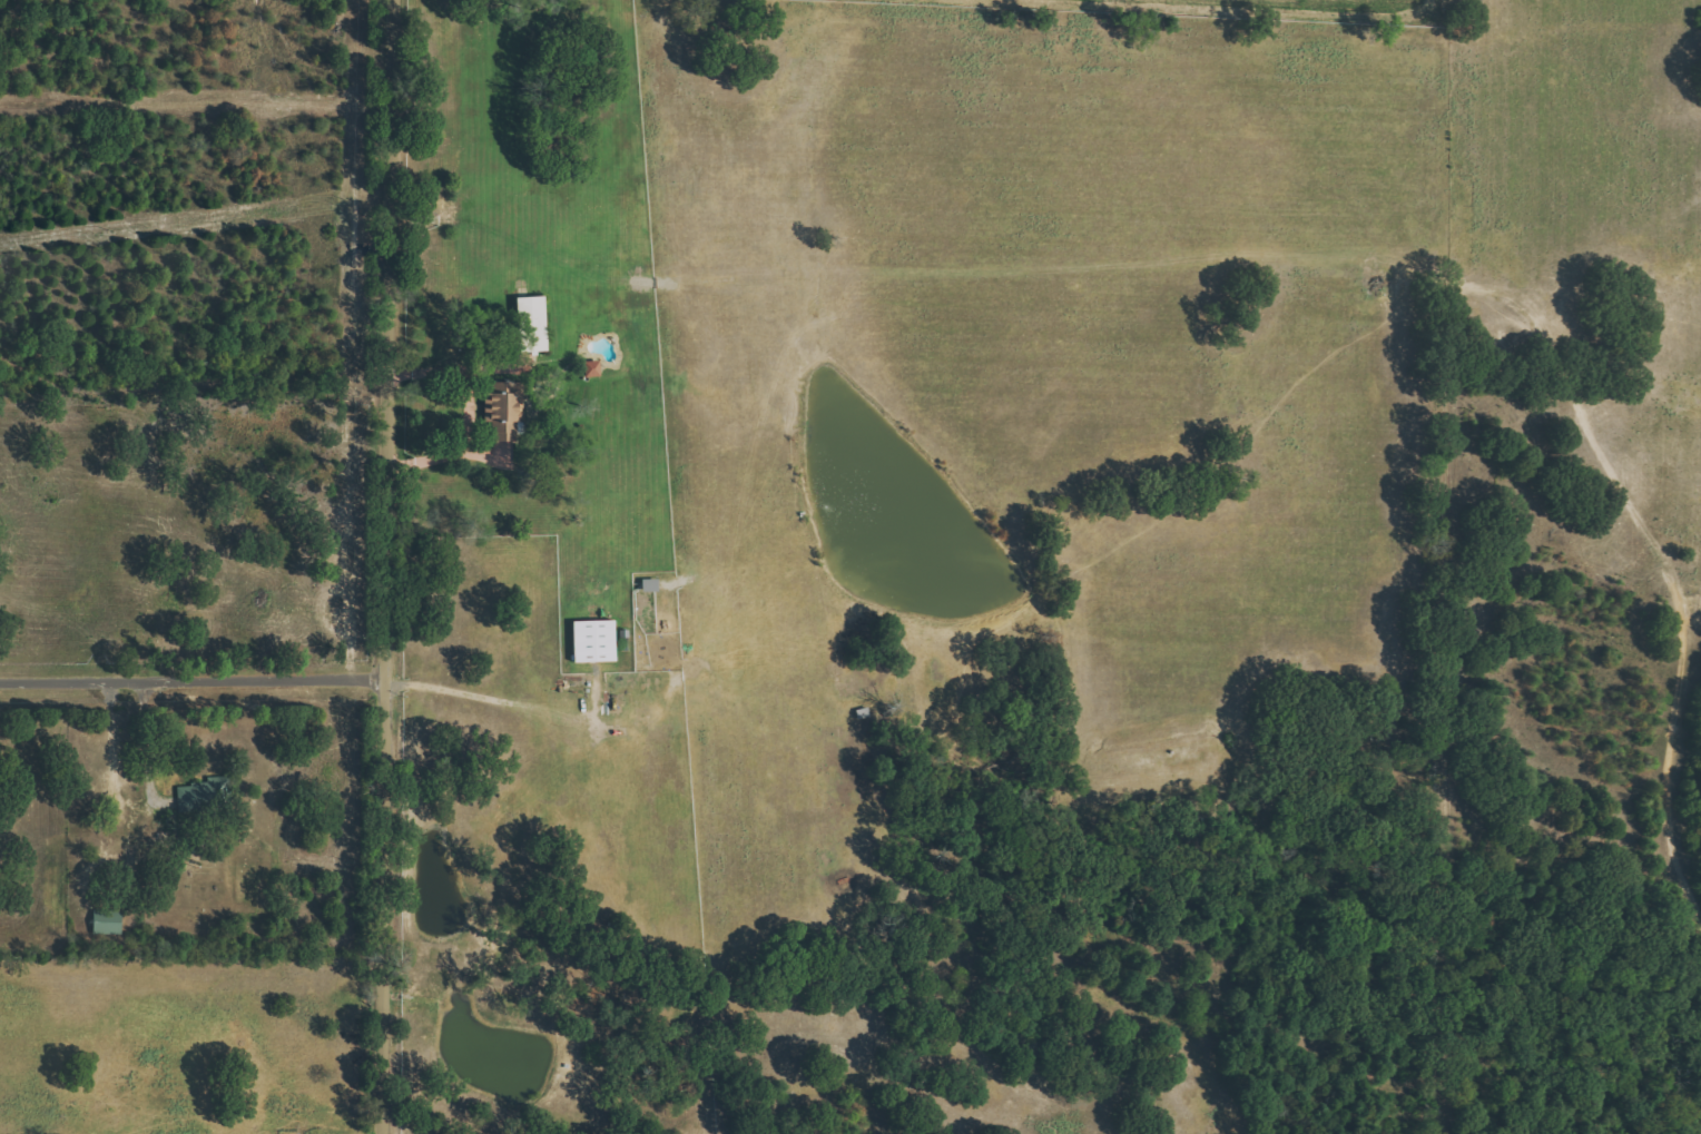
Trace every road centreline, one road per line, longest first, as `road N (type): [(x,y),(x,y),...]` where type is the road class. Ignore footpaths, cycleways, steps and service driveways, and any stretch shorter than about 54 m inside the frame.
road 1 (residential): [(383,1133),(389,0)]
road 2 (residential): [(0,680),(385,678)]

